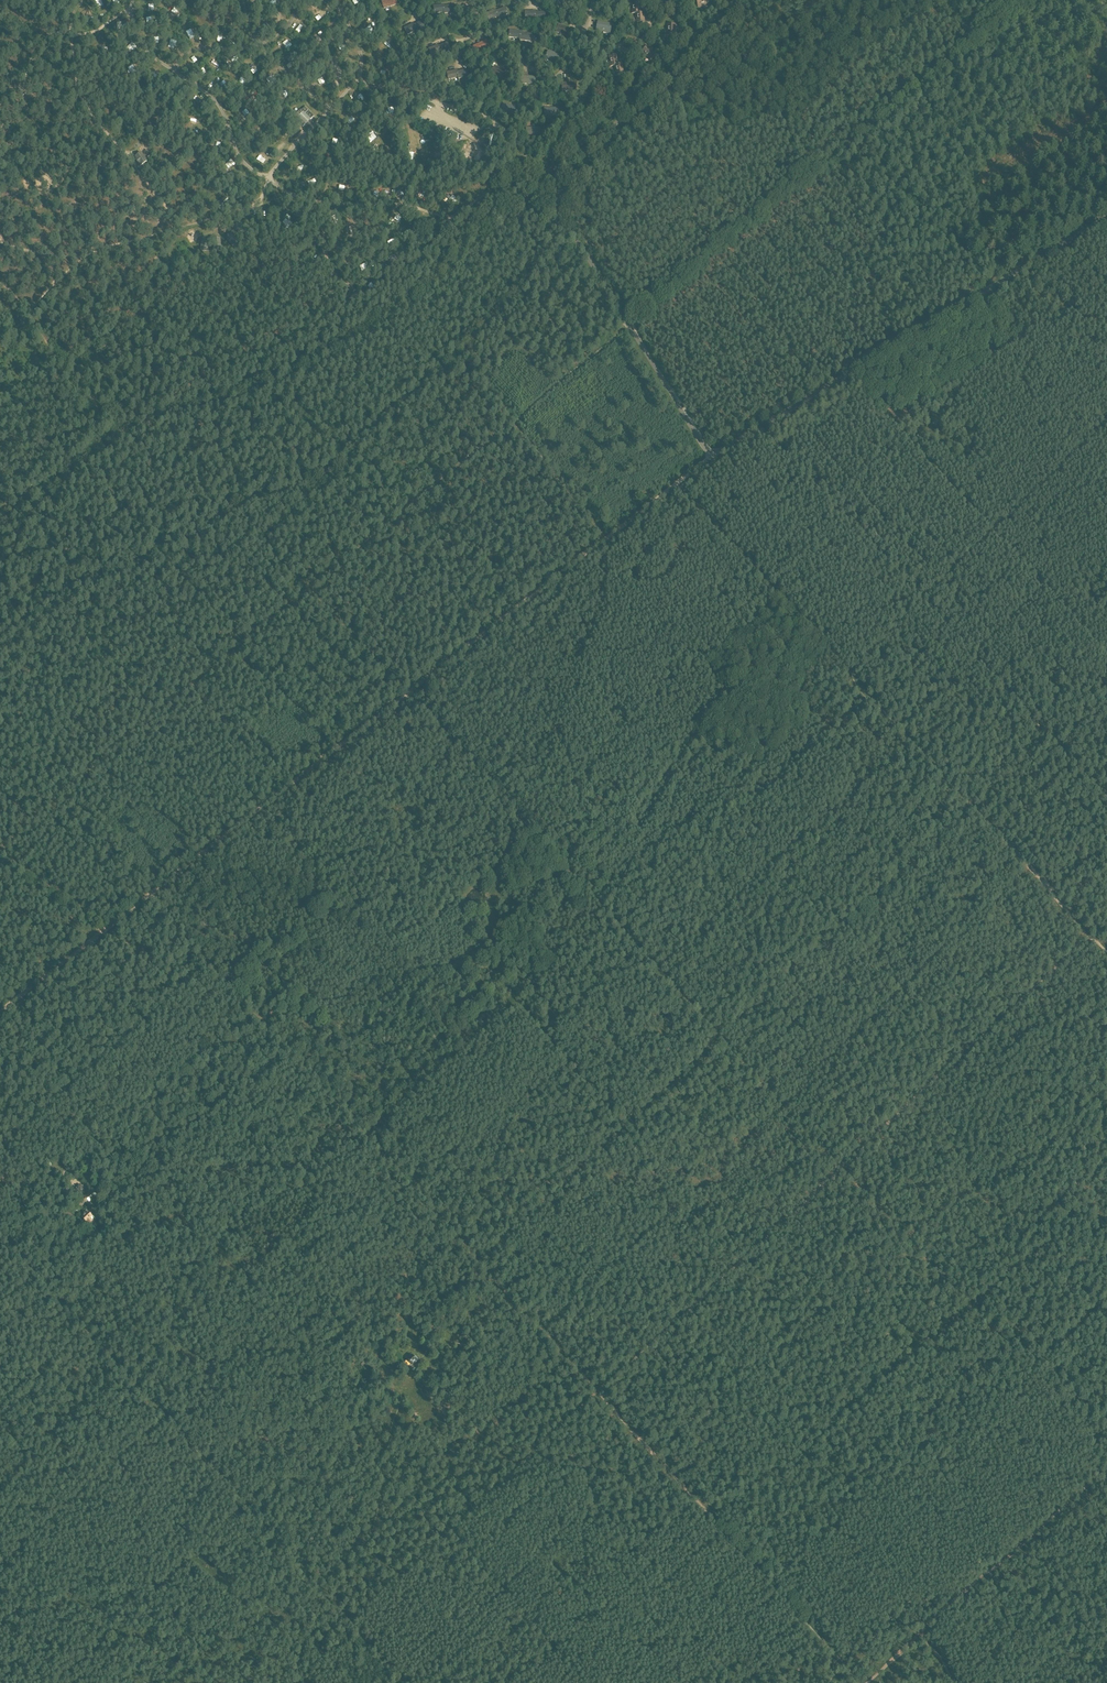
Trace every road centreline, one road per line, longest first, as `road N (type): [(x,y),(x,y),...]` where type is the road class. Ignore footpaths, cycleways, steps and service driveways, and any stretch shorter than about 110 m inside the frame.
road 1 (track): [(0,733),(40,679),(104,636),(196,602),(279,556),(835,1168)]
road 2 (track): [(545,204),(482,237),(430,294),(65,551),(30,523),(0,543)]
road 3 (track): [(595,1392),(543,1336),(508,1313),(485,1276),(149,893)]
road 4 (unclassified): [(712,456),(540,187),(563,154),(608,129),(746,0)]
road 5 (track): [(0,1233),(346,1618)]
road 6 (track): [(994,837),(673,485)]
road 7 (unclassified): [(712,456),(1106,217)]
road 8 (track): [(404,1682),(346,1618),(595,1392)]
road 9 (track): [(835,1168),(1106,1450)]
road 10 (track): [(595,1392),(855,1682)]
road 11 (track): [(0,243),(67,261),(246,208),(259,201),(268,179),(314,201)]
road 12 (track): [(835,1168),(1089,941)]
road 13 (track): [(595,1392),(835,1168)]
road 14 (track): [(314,201),(334,272),(346,282),(403,259),(456,213),(536,166)]
road 15 (track): [(133,10),(100,30),(72,33),(83,102),(135,168)]
road 16 (track): [(994,837),(1106,735)]
road 17 (track): [(1089,941),(994,837)]
road 18 (track): [(314,201),(403,205),(450,218)]
road 19 (track): [(114,929),(0,853)]
road 20 (track): [(0,633),(77,571),(65,551)]
road 21 (track): [(7,1241),(74,1215),(73,1238),(49,1245)]

